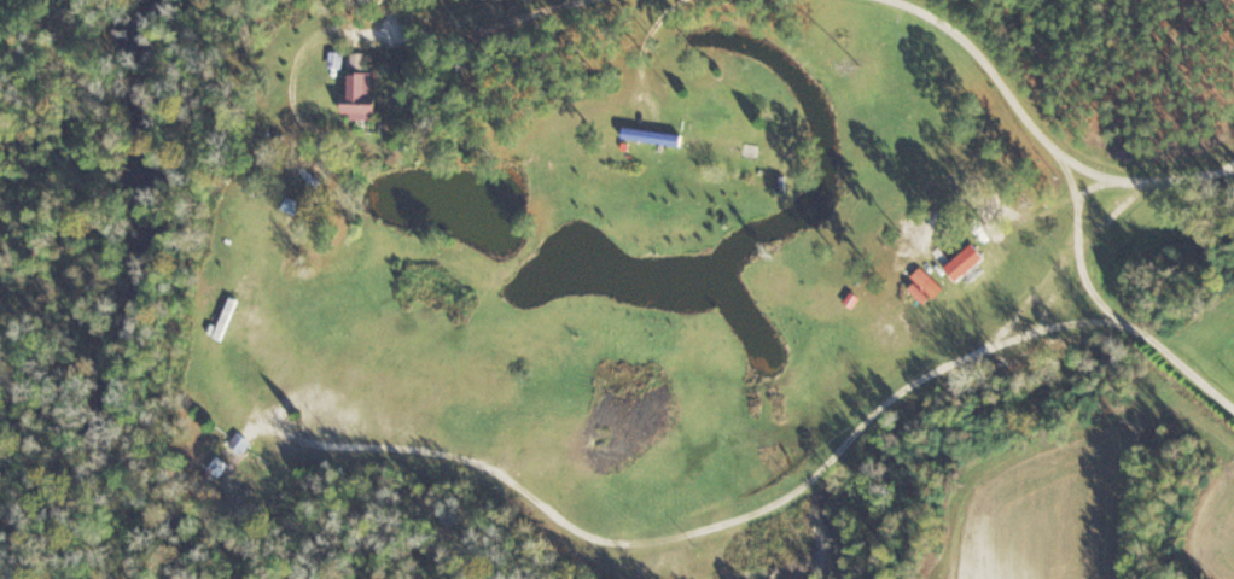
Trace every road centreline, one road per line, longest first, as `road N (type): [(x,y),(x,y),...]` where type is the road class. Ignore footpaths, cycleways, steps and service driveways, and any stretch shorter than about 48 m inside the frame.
road 1 (residential): [(281,437),(479,469),(586,538),(617,549),(668,546),(761,520),(1052,285),(1078,242),(1088,206),(1069,159)]
road 2 (residential): [(1233,159),(1093,172),(1058,154),(973,42),(936,13),(897,0)]
road 3 (residential): [(584,0),(426,37),(349,39)]
road 4 (residential): [(1078,242),(1092,293),(1233,409)]

